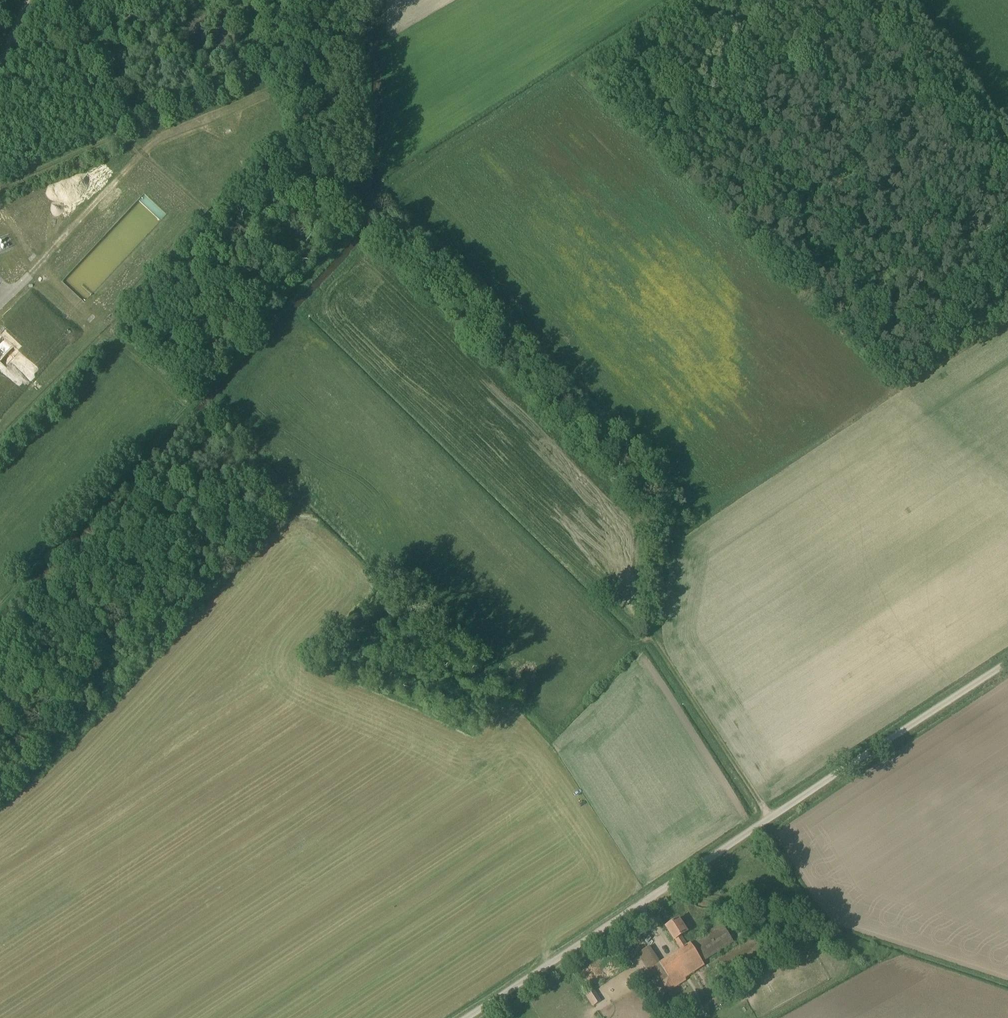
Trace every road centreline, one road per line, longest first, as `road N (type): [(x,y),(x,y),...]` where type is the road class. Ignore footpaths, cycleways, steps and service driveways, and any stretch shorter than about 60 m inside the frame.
road 1 (unclassified): [(469,1017),(1007,663)]
road 2 (track): [(772,818),(658,650)]

